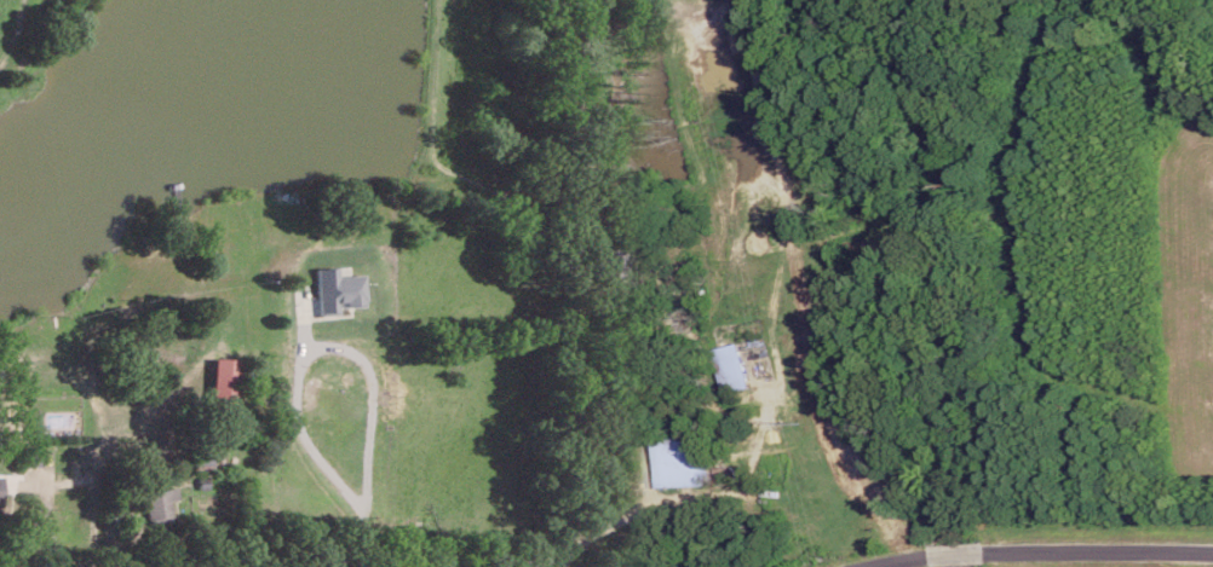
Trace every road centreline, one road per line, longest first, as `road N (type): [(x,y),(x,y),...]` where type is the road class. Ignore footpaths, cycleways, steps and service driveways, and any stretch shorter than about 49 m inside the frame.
road 1 (residential): [(176,566),(769,555)]
road 2 (residential): [(856,566),(908,552),(1212,552)]

